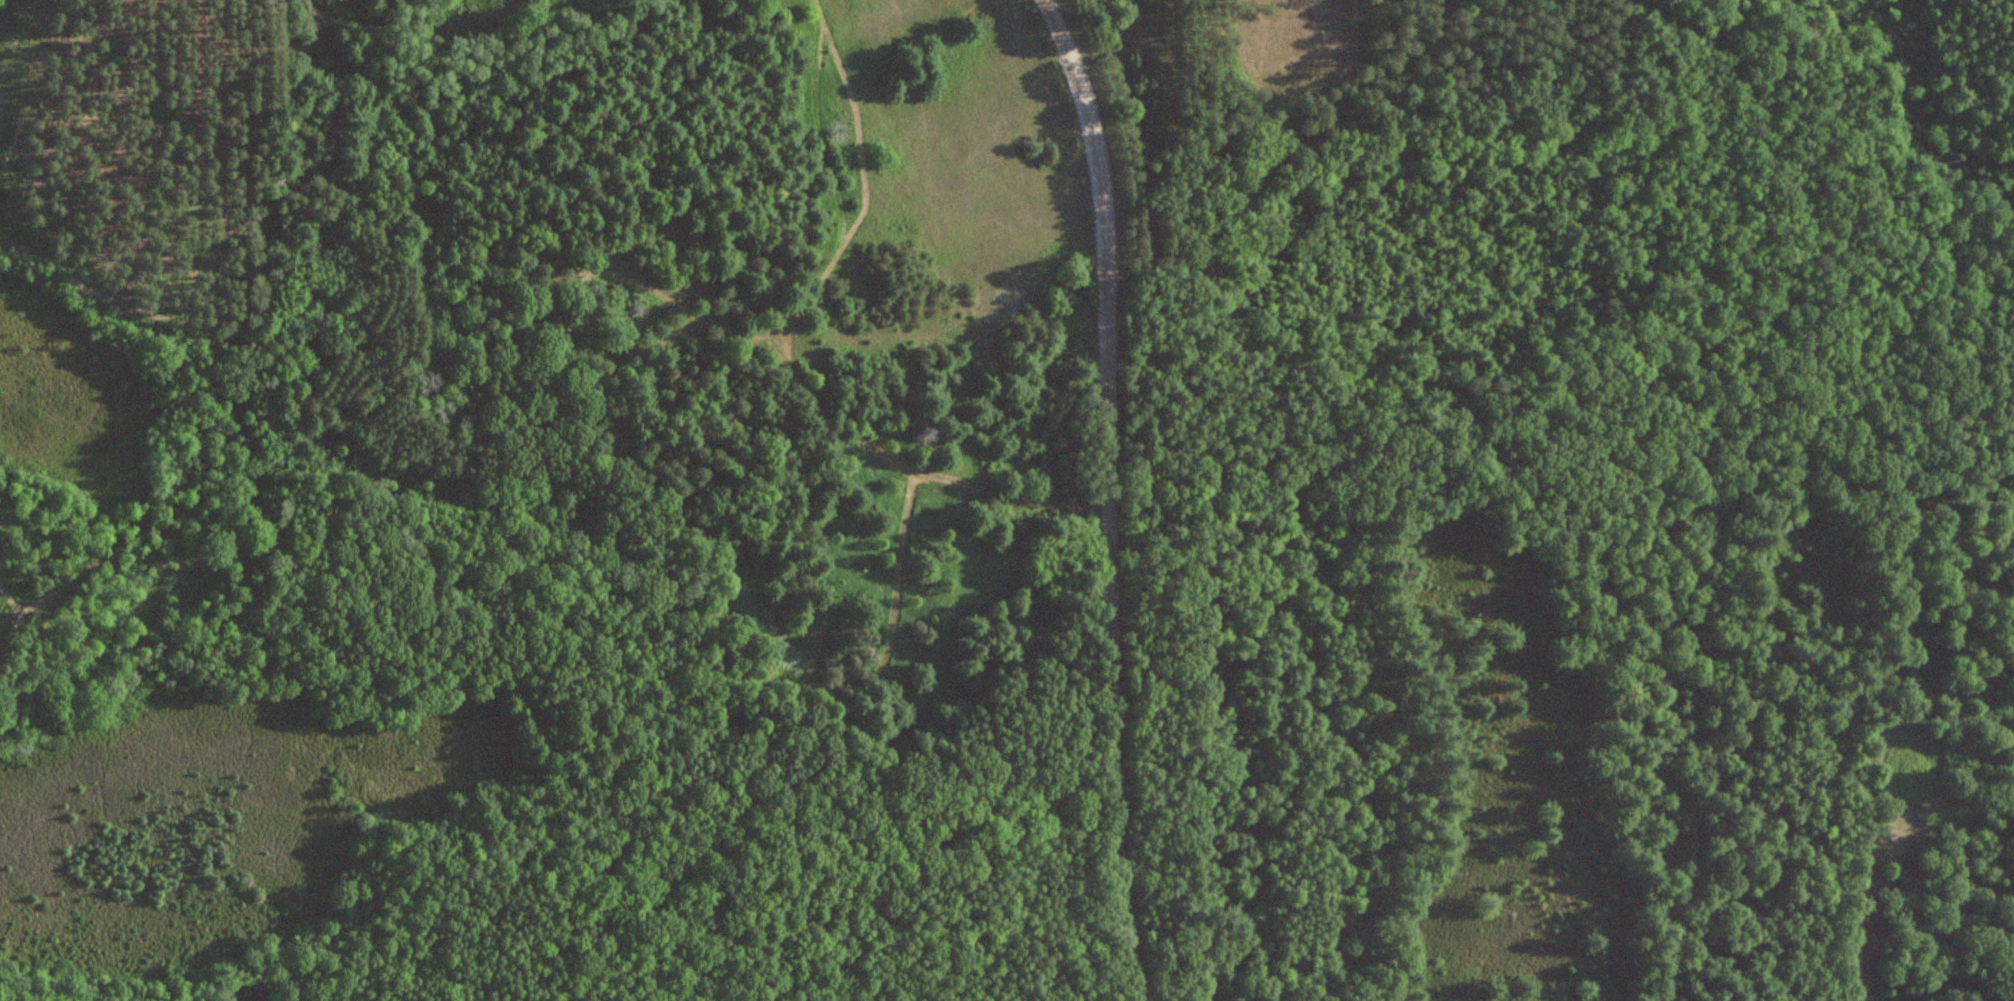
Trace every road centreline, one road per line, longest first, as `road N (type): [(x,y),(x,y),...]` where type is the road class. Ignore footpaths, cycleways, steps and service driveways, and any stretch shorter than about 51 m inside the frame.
road 1 (residential): [(1142,1000),(1117,867),(1104,191),(1085,100),(1044,0)]

